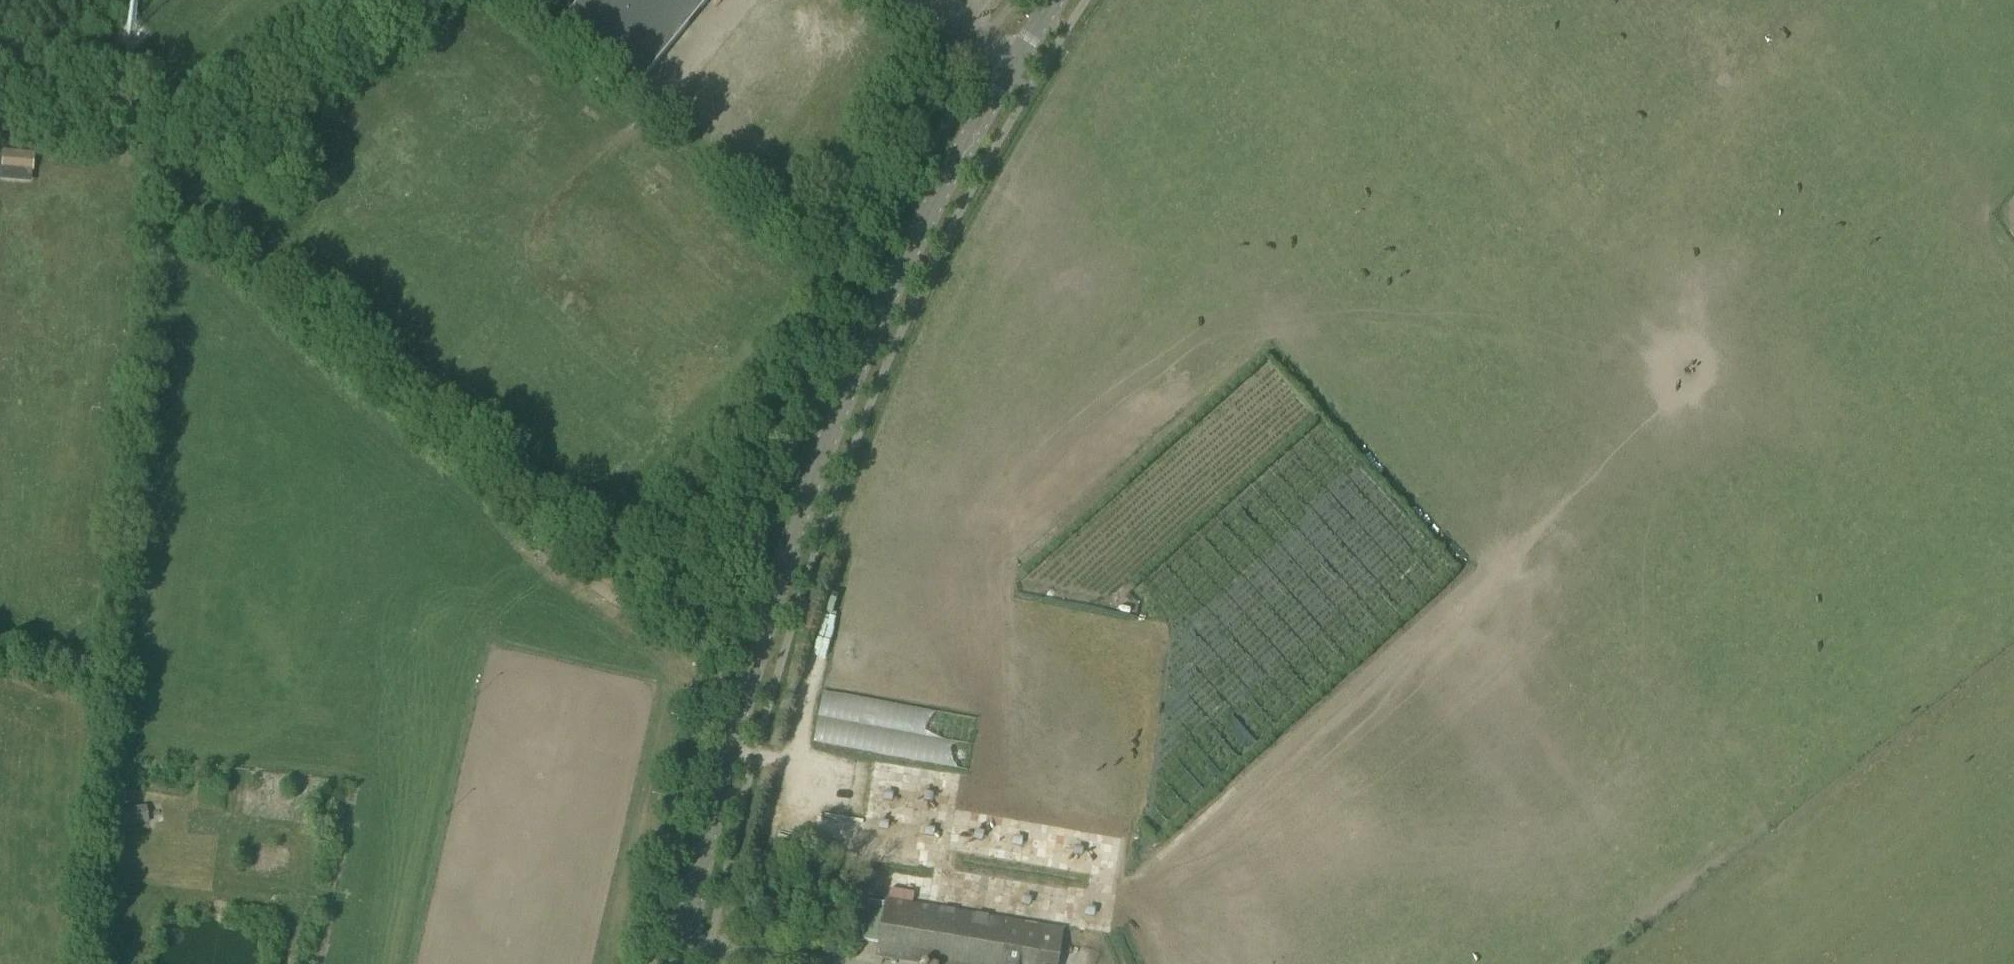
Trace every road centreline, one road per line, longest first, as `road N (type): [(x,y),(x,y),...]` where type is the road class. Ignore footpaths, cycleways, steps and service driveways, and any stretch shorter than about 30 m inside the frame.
road 1 (tertiary): [(675,963),(735,700),(804,482),(862,331),(943,166),(1045,0)]

